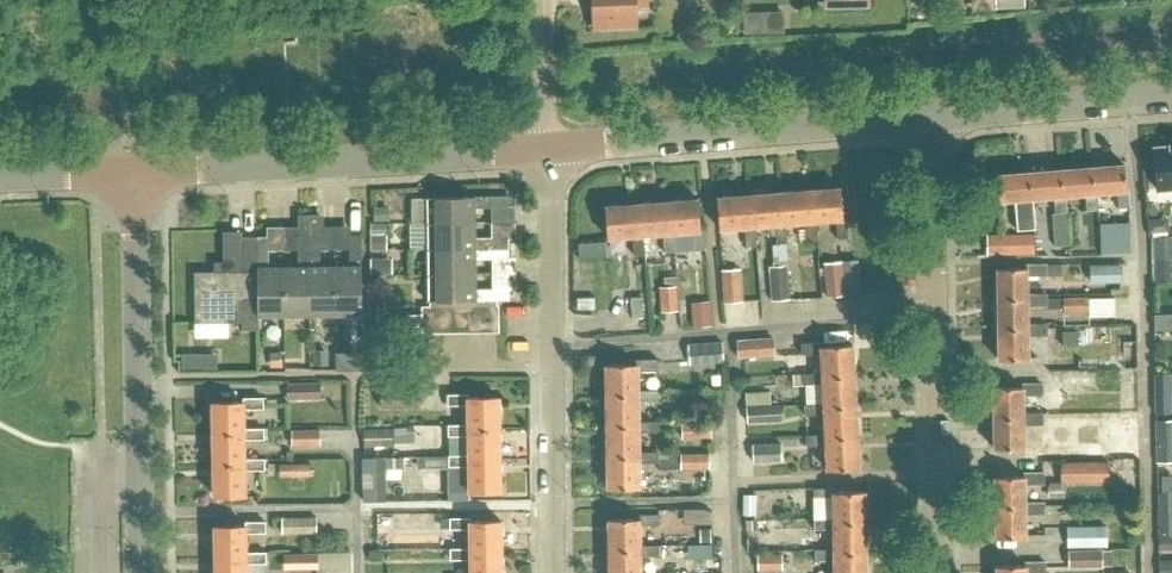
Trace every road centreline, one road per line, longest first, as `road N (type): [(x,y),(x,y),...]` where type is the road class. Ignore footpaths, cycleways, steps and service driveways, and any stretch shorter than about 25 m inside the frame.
road 1 (residential): [(939,572),(930,117)]
road 2 (residential): [(550,572),(545,154)]
road 3 (tertiary): [(137,170),(545,154)]
road 4 (unclassified): [(145,572),(137,170)]
road 5 (tertiary): [(545,154),(930,117)]
road 6 (tertiary): [(930,117),(1171,98)]
road 7 (residential): [(545,154),(545,0)]
road 8 (tertiary): [(137,170),(0,176)]

